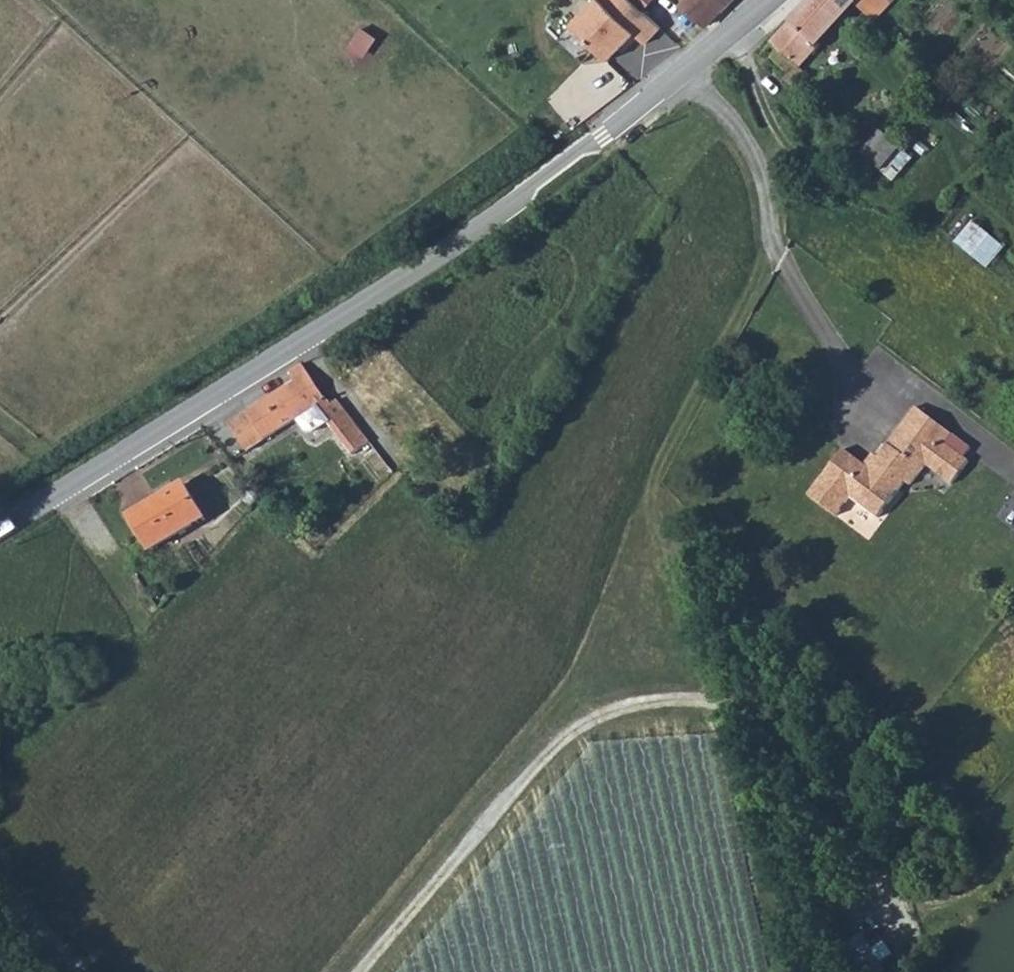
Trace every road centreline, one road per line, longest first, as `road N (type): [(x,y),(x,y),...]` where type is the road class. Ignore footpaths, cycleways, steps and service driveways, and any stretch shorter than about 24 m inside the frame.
road 1 (unclassified): [(0,526),(429,261),(684,75)]
road 2 (residential): [(684,75),(757,162),(777,260)]
road 3 (residential): [(0,879),(87,971)]

